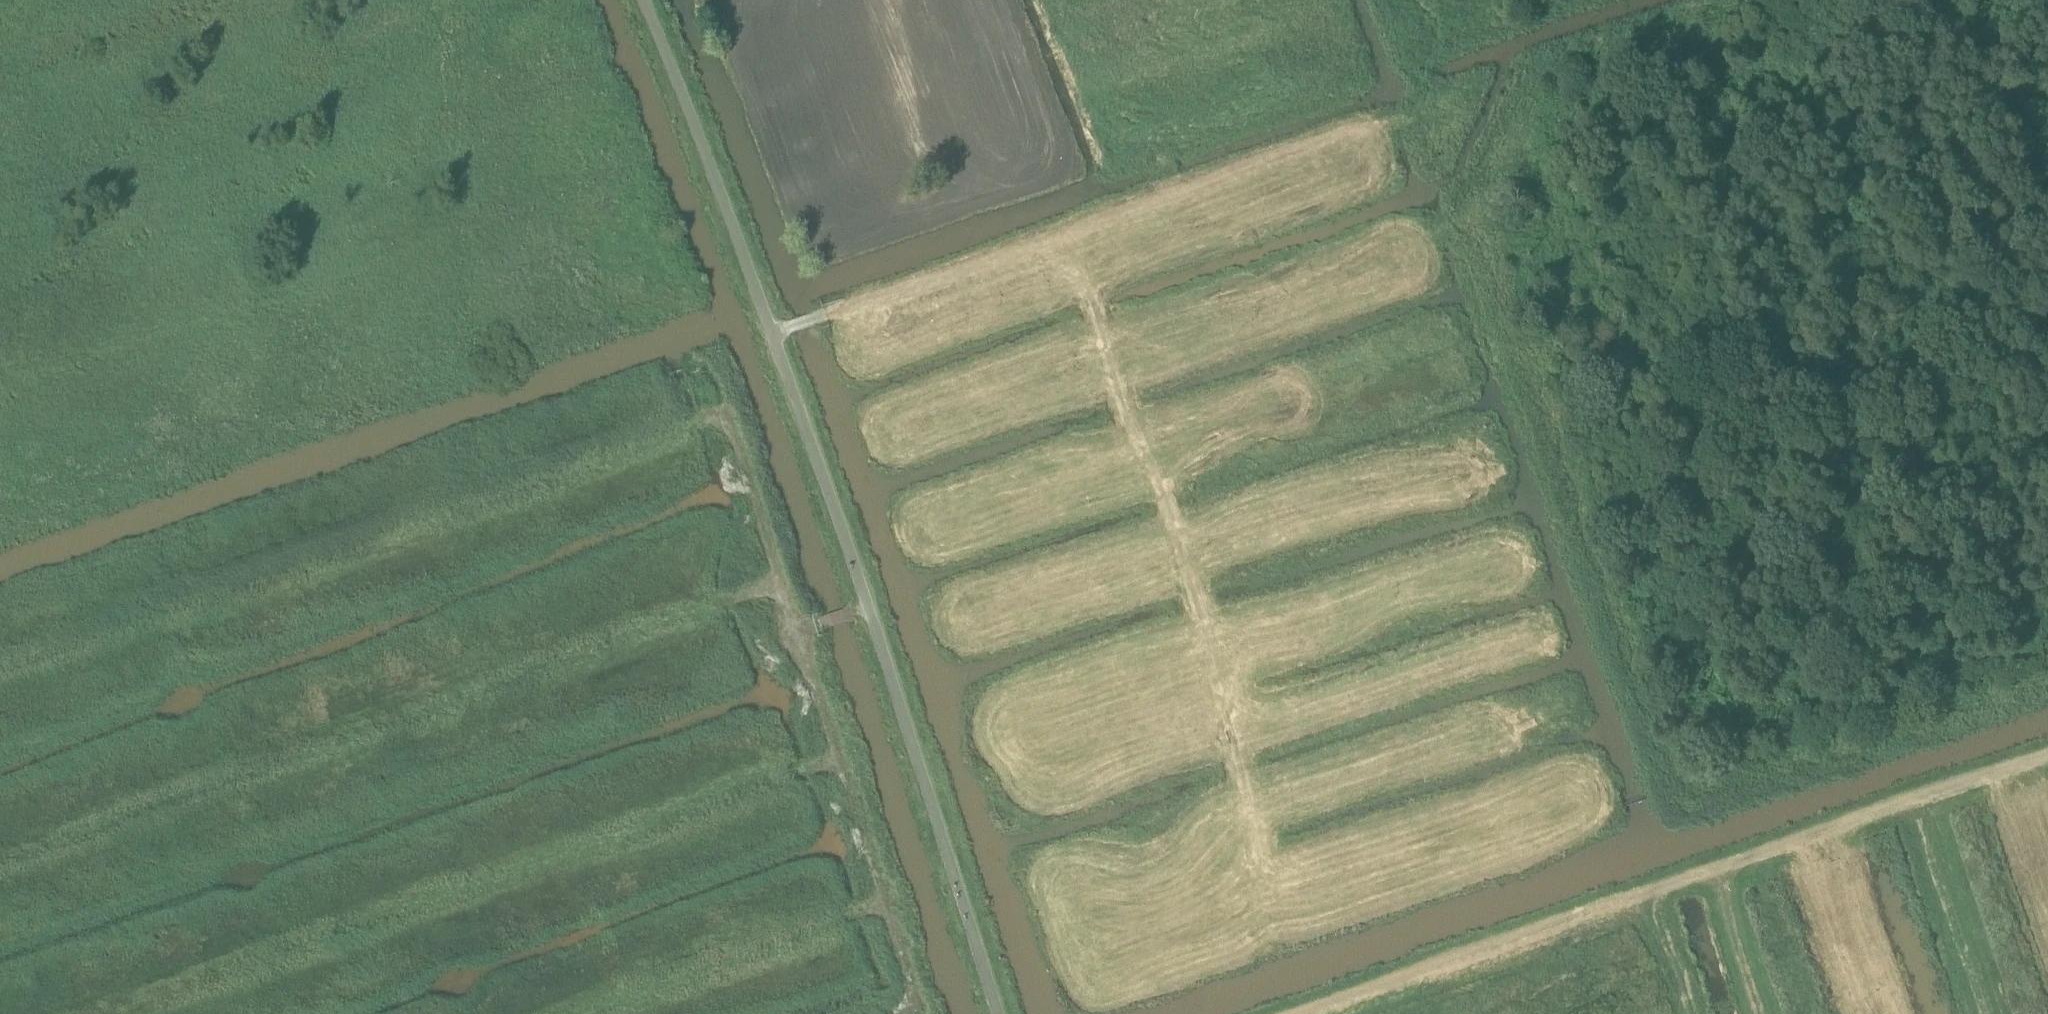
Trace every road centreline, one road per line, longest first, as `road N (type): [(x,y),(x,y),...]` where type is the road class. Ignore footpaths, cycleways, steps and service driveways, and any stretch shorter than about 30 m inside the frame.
road 1 (unclassified): [(999,1013),(773,332),(645,0)]
road 2 (track): [(1304,1013),(2047,755)]
road 3 (track): [(773,332),(1427,111)]

